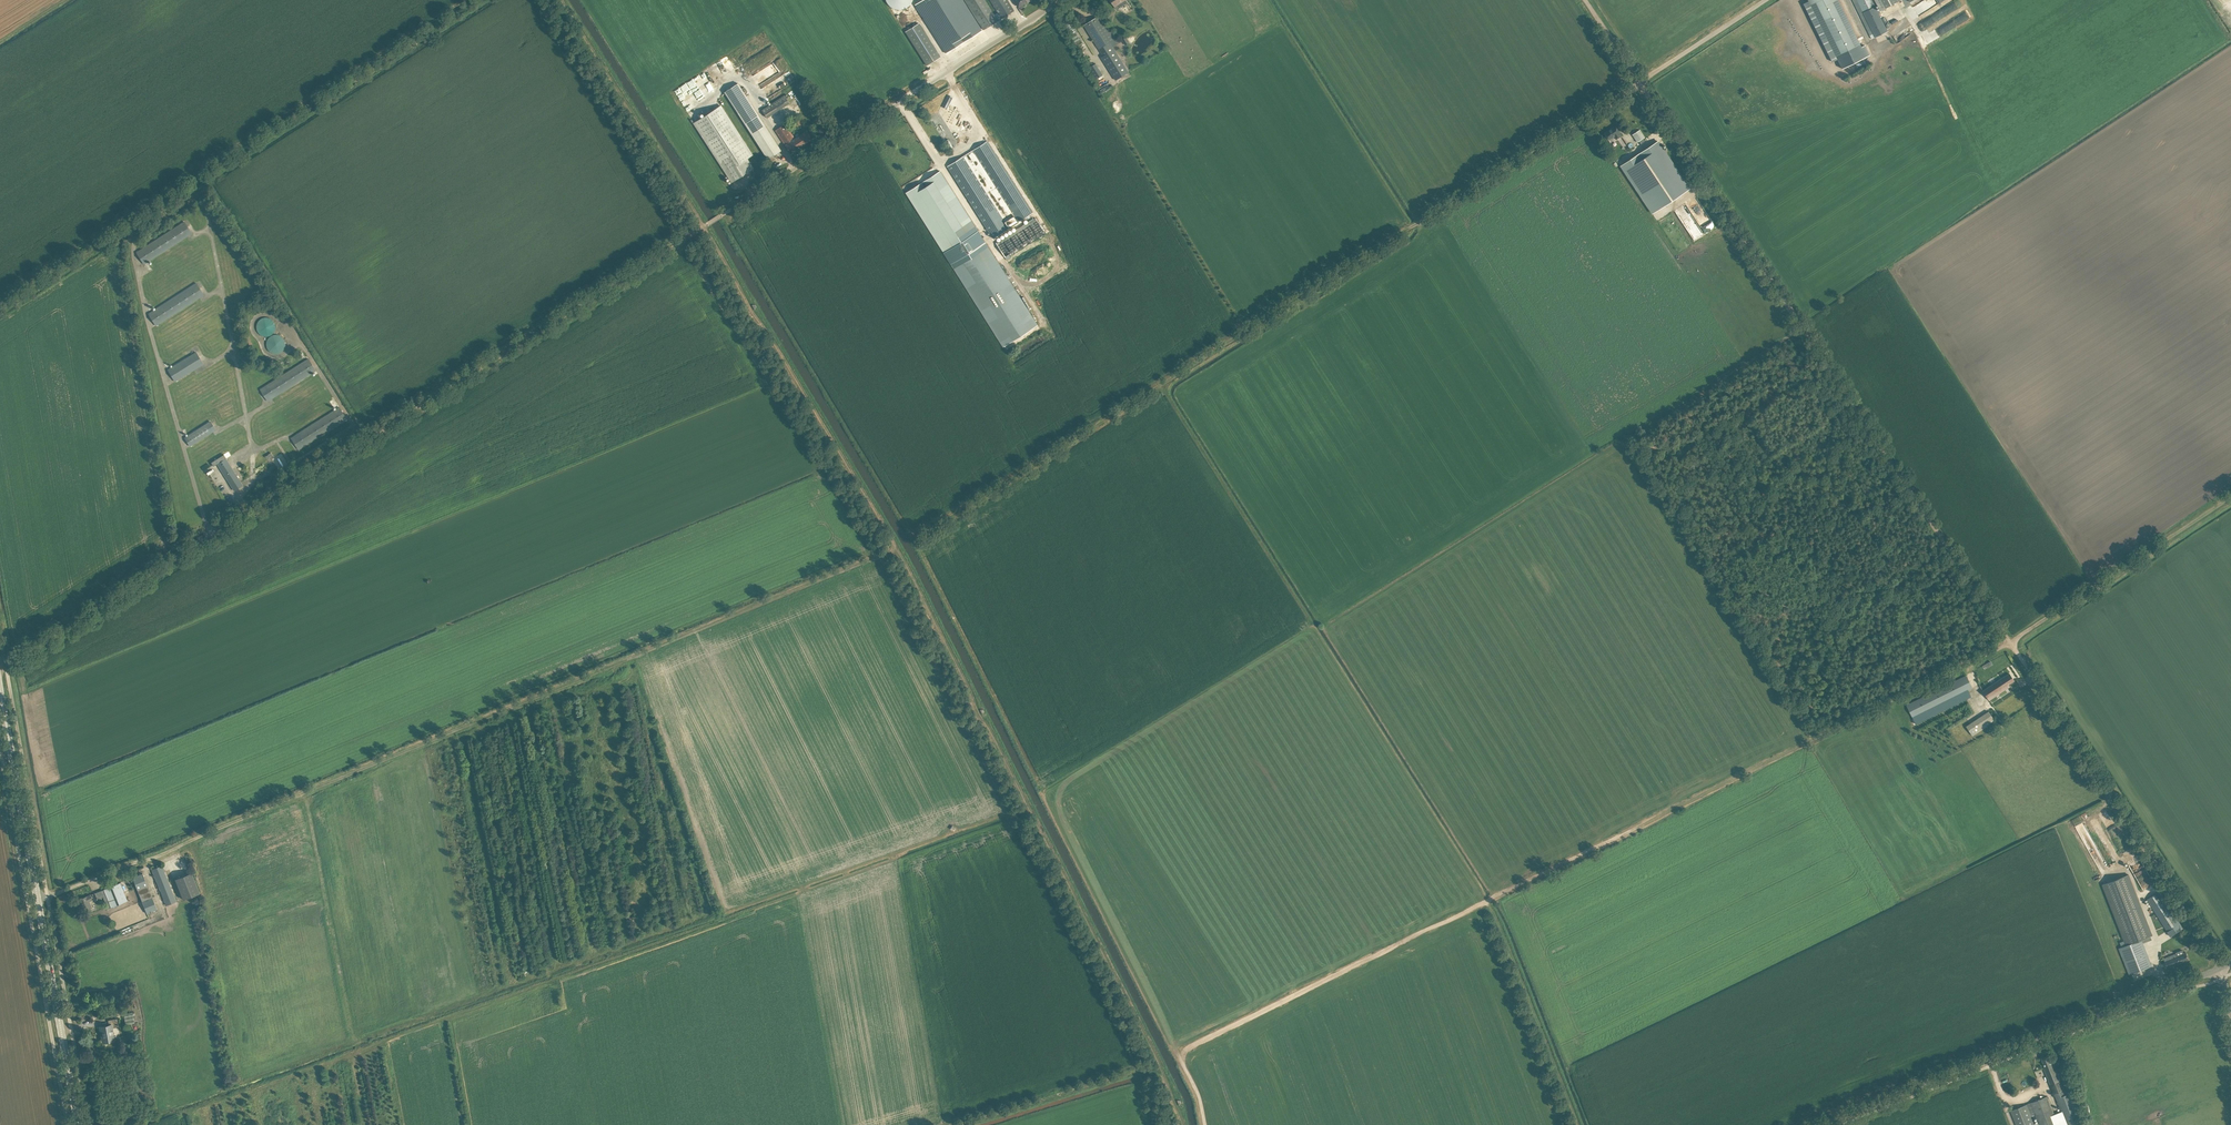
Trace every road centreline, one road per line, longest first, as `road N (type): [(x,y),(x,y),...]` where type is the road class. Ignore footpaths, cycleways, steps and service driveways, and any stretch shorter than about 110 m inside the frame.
road 1 (track): [(2014,643),(1184,1053),(1204,1124)]
road 2 (track): [(914,540),(1637,84)]
road 3 (track): [(897,549),(172,851)]
road 4 (track): [(2014,643),(1637,84)]
road 5 (track): [(1162,1063),(897,549)]
road 6 (track): [(0,308),(481,0)]
road 7 (tertiary): [(1817,1124),(2221,967)]
road 8 (unclassified): [(6,665),(372,437)]
road 9 (unclassified): [(704,227),(1060,0)]
road 10 (track): [(372,437),(704,227)]
road 11 (unclassified): [(2221,967),(2014,643)]
road 12 (track): [(897,549),(704,227)]
road 13 (track): [(2014,643),(2230,499)]
road 14 (unclassified): [(48,898),(6,665)]
road 15 (unclassified): [(88,1124),(48,898)]
road 16 (primary): [(78,1124),(38,902)]
road 17 (unclassified): [(28,905),(67,1124)]
road 18 (primary): [(38,902),(0,689)]
road 19 (track): [(1162,1063),(956,1124)]
road 20 (unclassified): [(0,749),(28,905)]
road 21 (track): [(1637,84),(1768,0)]
road 22 (unclassified): [(48,898),(172,851)]

